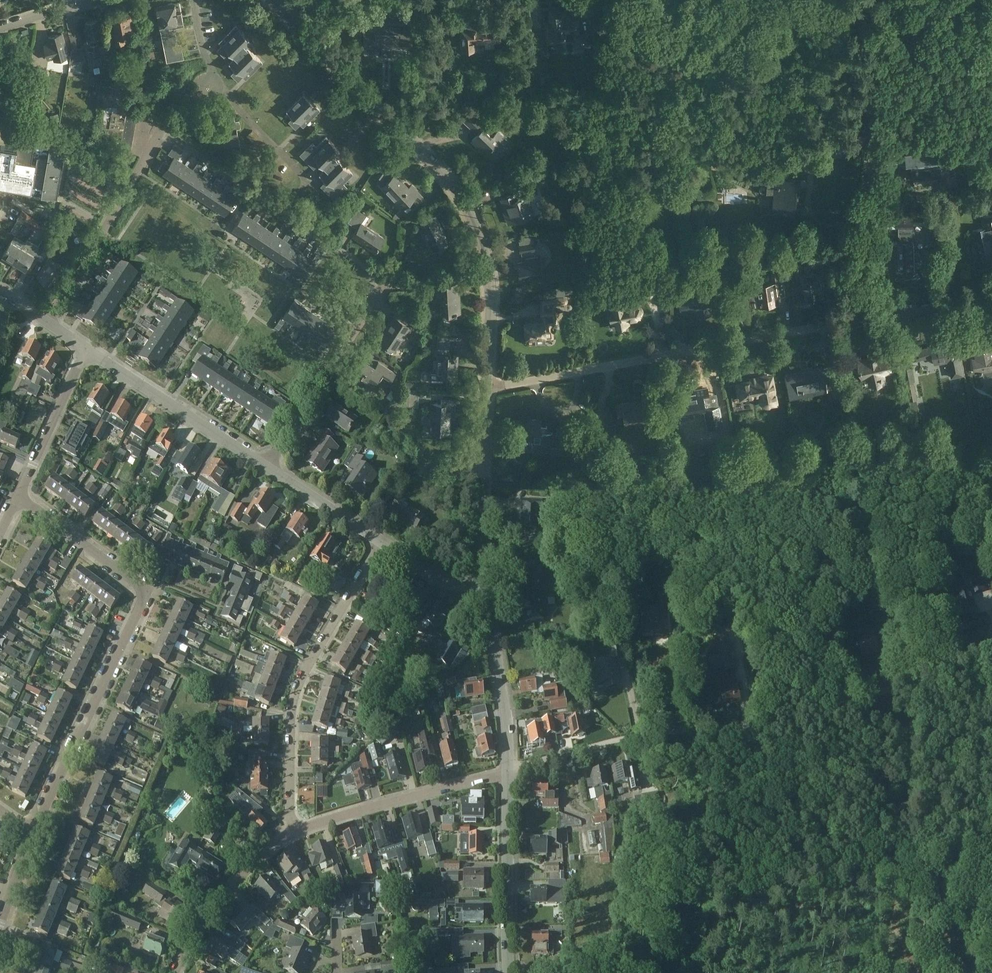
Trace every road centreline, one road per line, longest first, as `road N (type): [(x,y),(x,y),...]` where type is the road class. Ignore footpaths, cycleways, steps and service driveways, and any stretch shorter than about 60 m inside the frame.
road 1 (residential): [(265,467),(388,282),(161,130),(45,324)]
road 2 (residential): [(487,389),(498,287),(482,220),(453,178),(274,0)]
road 3 (residential): [(35,832),(143,595),(19,502)]
road 4 (residential): [(487,389),(850,313)]
road 5 (track): [(691,731),(813,712),(991,650)]
road 6 (residential): [(294,832),(294,698),(379,542)]
road 7 (residential): [(294,832),(509,772)]
road 8 (residential): [(265,467),(86,349)]
road 9 (residential): [(509,972),(509,772)]
road 10 (residential): [(487,586),(487,389)]
road 11 (residential): [(509,772),(487,586)]
road 12 (residential): [(173,972),(238,878),(294,832)]
road 13 (residential): [(19,502),(86,349)]
road 14 (track): [(868,165),(887,0)]
road 15 (residential): [(850,313),(868,165)]
road 16 (residential): [(850,313),(991,286)]
road 17 (residential): [(379,542),(265,467)]
road 18 (residential): [(487,586),(446,583),(379,542)]

